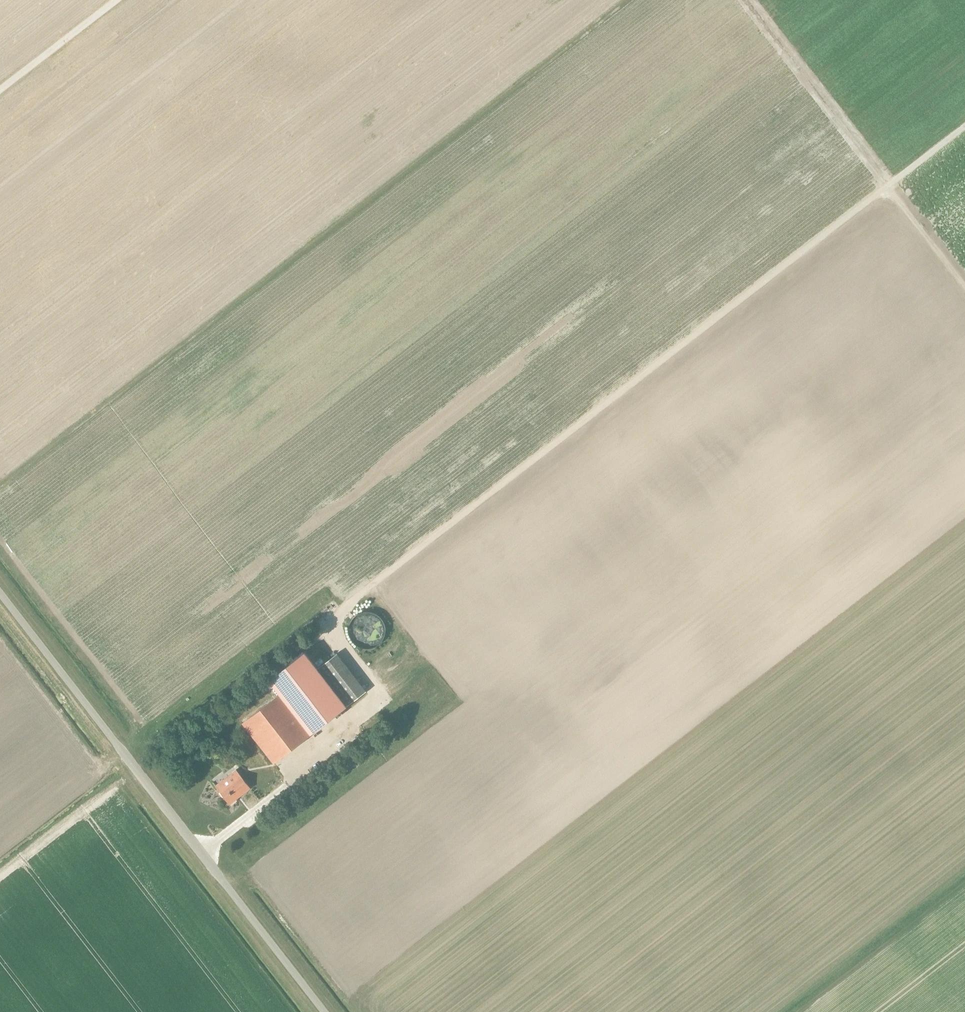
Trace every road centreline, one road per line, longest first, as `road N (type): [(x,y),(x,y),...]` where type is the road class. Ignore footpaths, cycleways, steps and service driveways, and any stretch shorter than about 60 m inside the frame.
road 1 (unclassified): [(308,1011),(0,611)]

